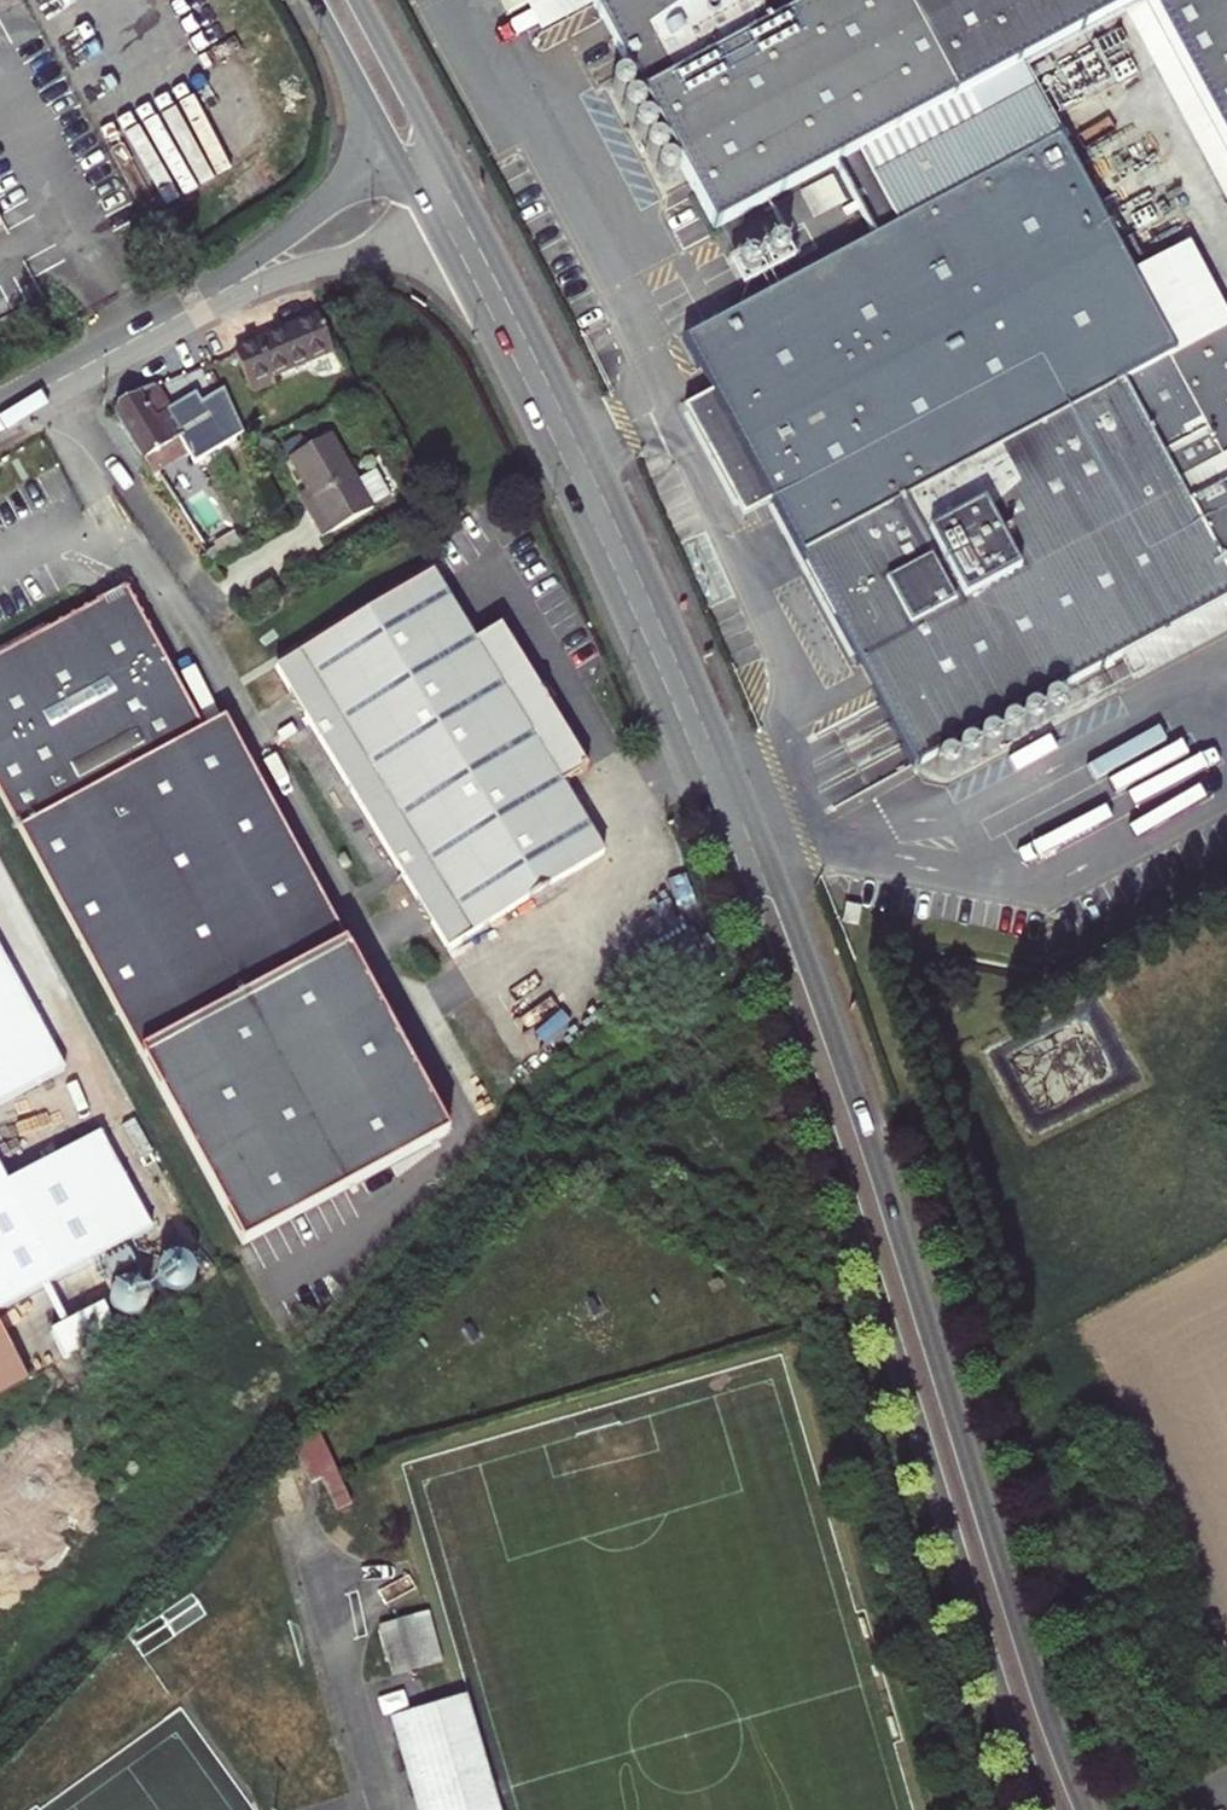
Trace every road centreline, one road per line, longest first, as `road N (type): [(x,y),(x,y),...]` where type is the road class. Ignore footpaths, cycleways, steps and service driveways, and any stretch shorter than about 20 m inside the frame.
road 1 (tertiary): [(1088,1809),(785,897),(610,487),(447,165)]
road 2 (tertiary): [(412,184),(561,473),(744,894),(1045,1809)]
road 3 (residential): [(412,184),(0,409)]
road 4 (tertiary): [(313,0),(412,184)]
road 5 (tertiary): [(447,165),(358,0)]

